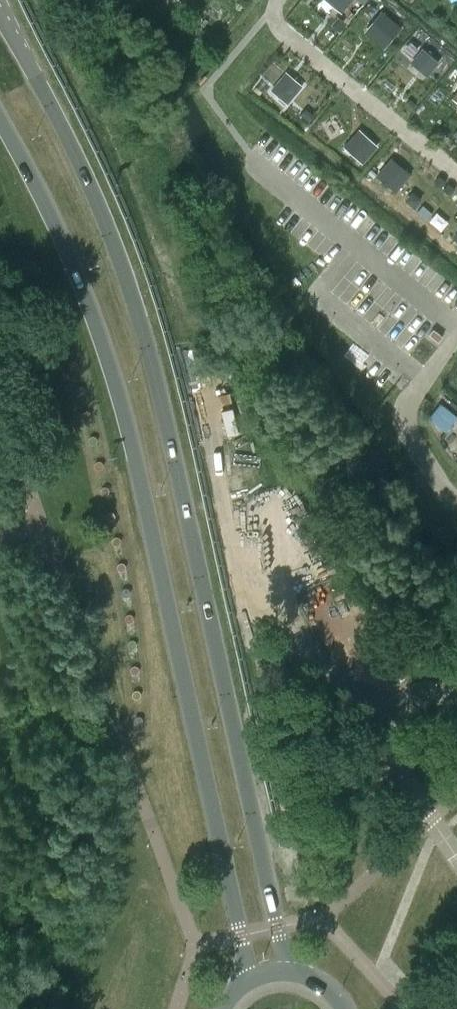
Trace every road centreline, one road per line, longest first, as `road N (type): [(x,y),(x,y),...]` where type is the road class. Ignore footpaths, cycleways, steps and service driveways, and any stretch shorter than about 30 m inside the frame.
road 1 (secondary): [(288,971),(126,274),(82,165),(0,17)]
road 2 (secondary): [(0,118),(80,286),(123,417),(246,981)]
road 3 (unclassified): [(456,853),(393,765),(383,734),(388,706),(409,689),(456,693)]

